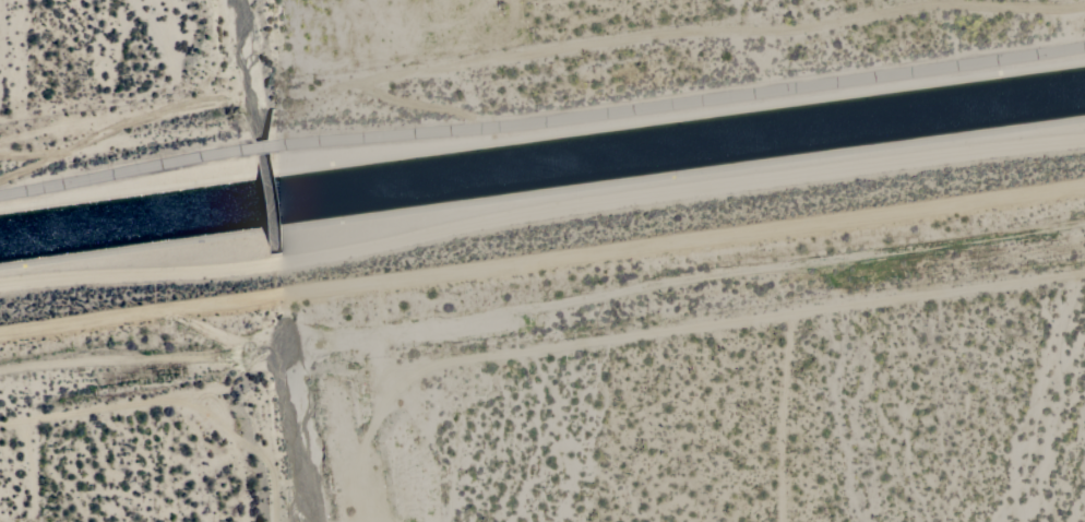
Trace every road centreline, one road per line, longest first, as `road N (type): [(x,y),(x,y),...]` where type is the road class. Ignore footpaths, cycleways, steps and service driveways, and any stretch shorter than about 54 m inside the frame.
road 1 (residential): [(0,151),(239,94),(640,36),(810,33),(917,3),(1029,8),(1068,0)]
road 2 (residential): [(1084,273),(475,357)]
road 3 (residential): [(240,391),(0,420)]
road 4 (residential): [(786,521),(792,313)]
road 5 (residential): [(3,0),(2,151)]

